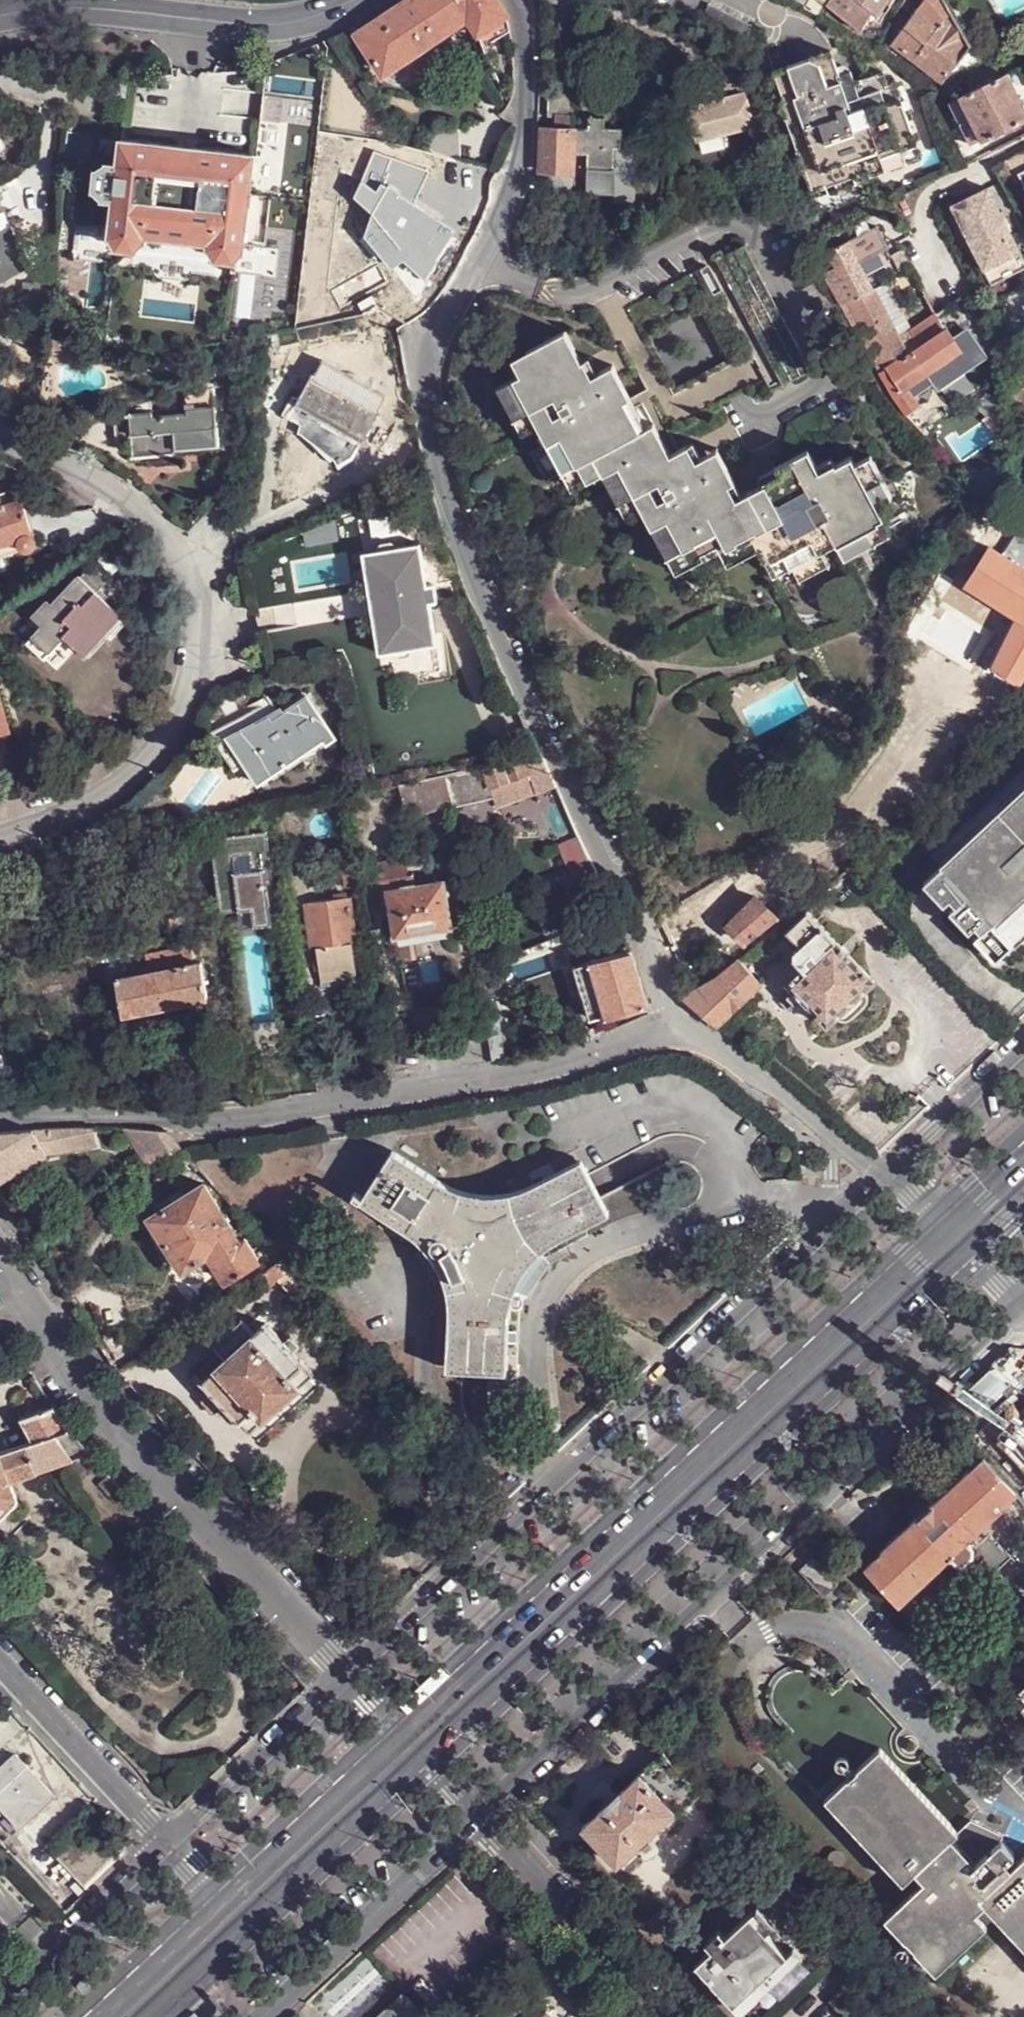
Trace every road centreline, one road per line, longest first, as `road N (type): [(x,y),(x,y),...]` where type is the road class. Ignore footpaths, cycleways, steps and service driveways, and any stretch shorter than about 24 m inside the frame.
road 1 (residential): [(520,0),(516,193),(487,264),(438,322),(427,356),(444,466),(471,569),(681,1026)]
road 2 (residential): [(478,1820),(1023,1308)]
road 3 (secondary): [(414,1745),(956,1240)]
road 4 (residential): [(886,1175),(353,1682)]
road 5 (residential): [(681,1026),(527,1072),(212,1121),(0,1121)]
road 6 (residential): [(353,1682),(93,1400),(0,1253)]
road 7 (residential): [(0,836),(103,795),(156,751),(184,712),(204,637),(193,561)]
road 8 (tertiary): [(0,18),(83,8),(268,29),(359,0)]
road 9 (residential): [(271,2016),(478,1820)]
road 10 (residential): [(665,2016),(478,1820)]
road 11 (residential): [(681,1026),(886,1175)]
road 12 (secondary): [(230,1916),(414,1745)]
road 13 (residential): [(170,1847),(0,1664)]
road 14 (residential): [(353,1682),(170,1847)]
road 15 (residential): [(193,561),(114,486),(0,432)]
road 16 (residential): [(170,1847),(0,2005)]
road 17 (residential): [(193,561),(264,520),(276,407)]
road 18 (residential): [(1023,1046),(886,1175)]
road 19 (secondary): [(122,2016),(230,1916)]

